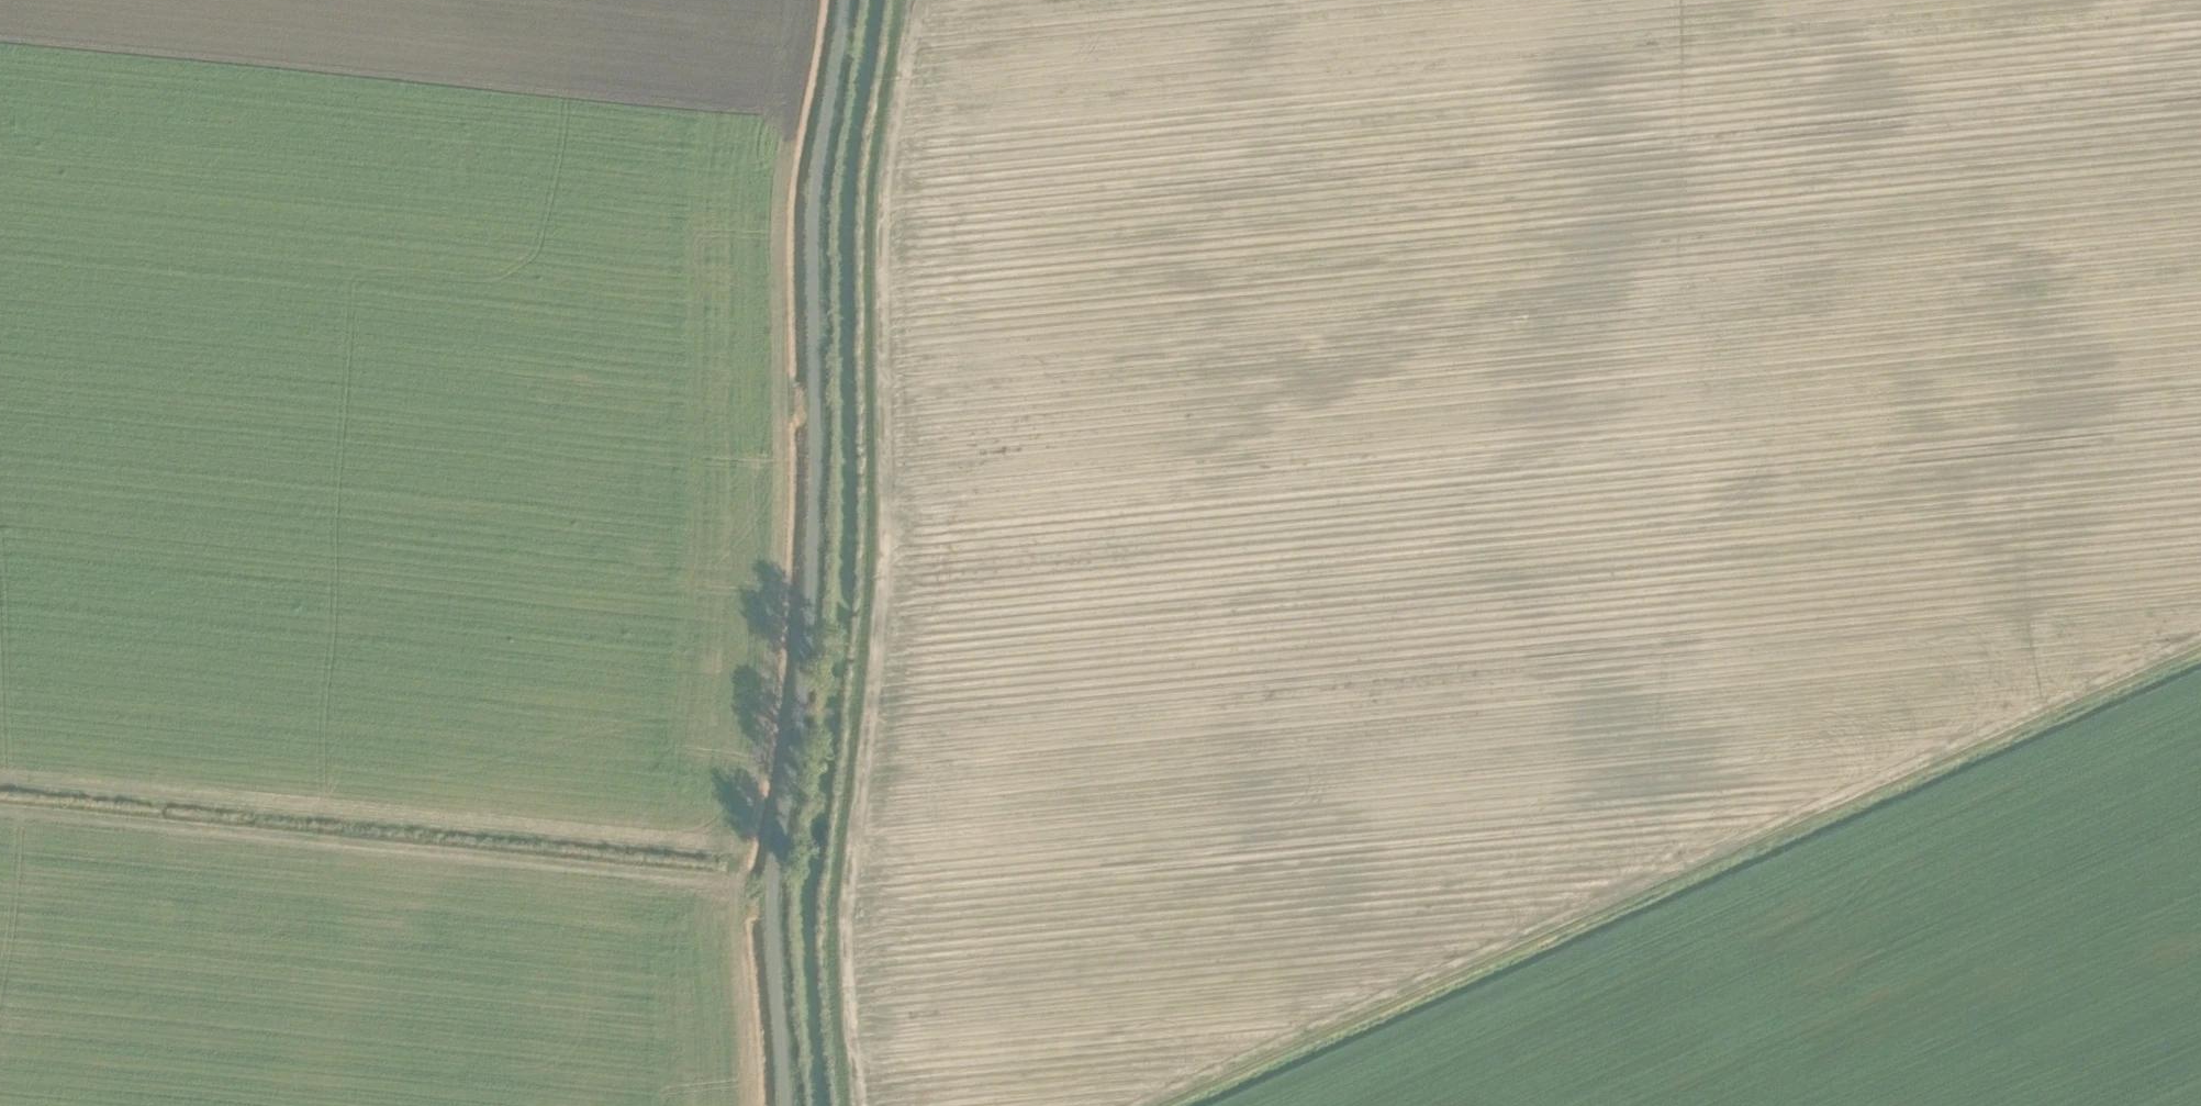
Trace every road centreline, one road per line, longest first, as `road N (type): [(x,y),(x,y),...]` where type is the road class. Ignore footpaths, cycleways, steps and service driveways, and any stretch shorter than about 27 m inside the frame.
road 1 (unclassified): [(786,1105),(773,905),(805,656),(816,434),(815,205),(845,0)]

